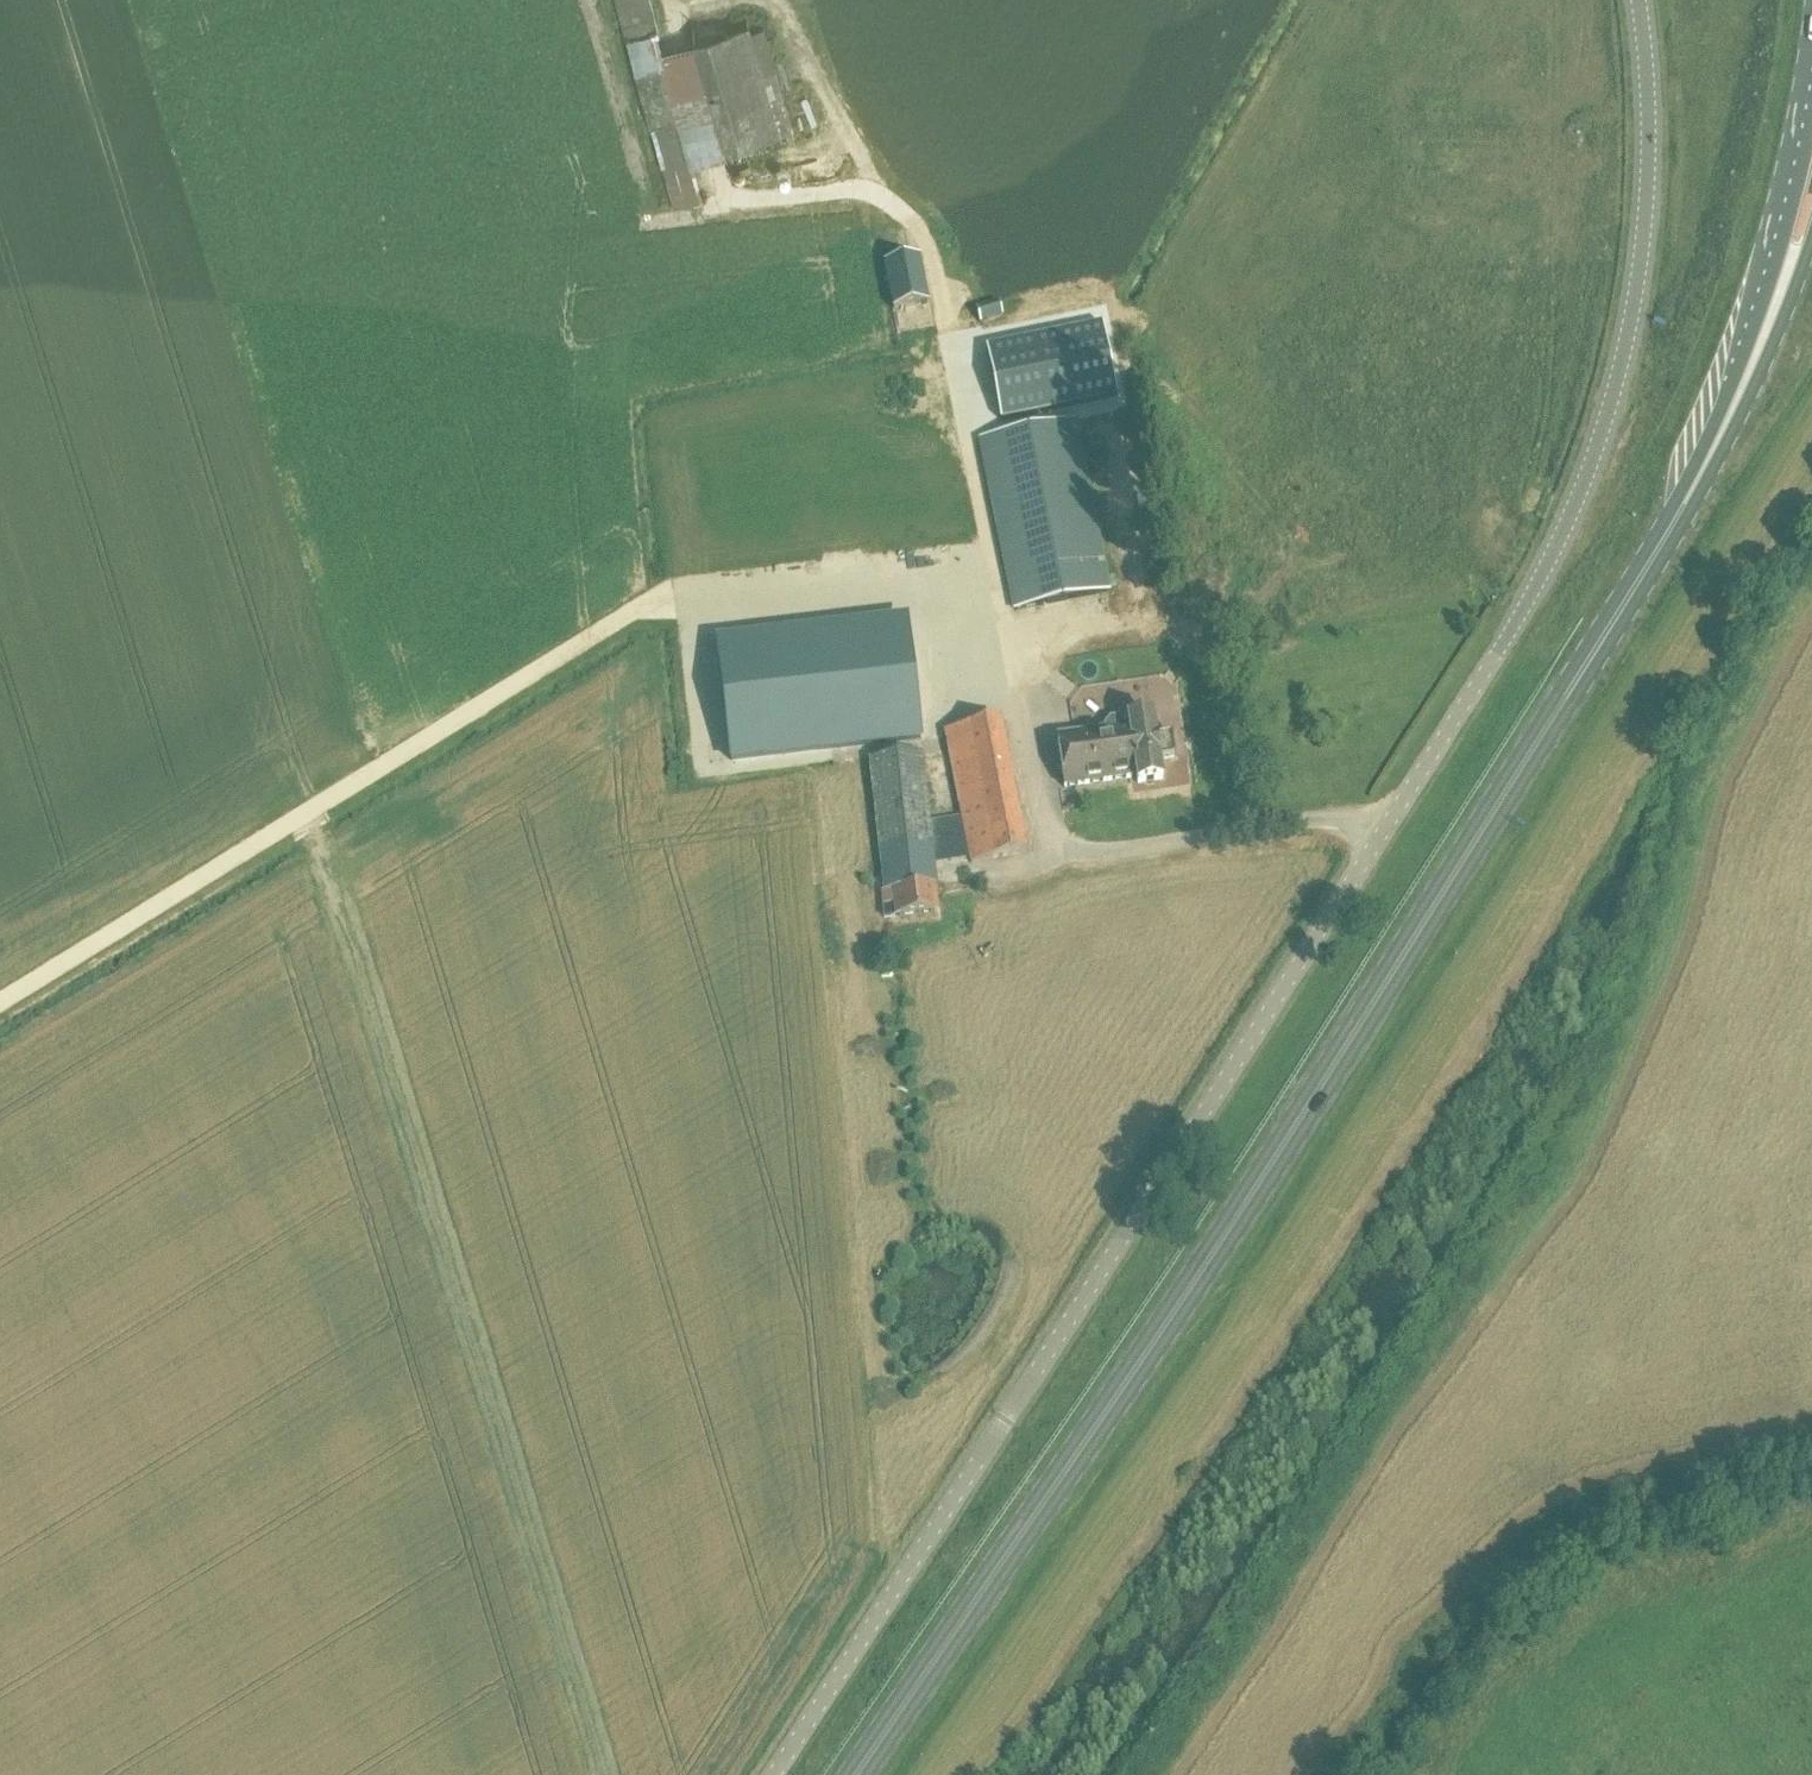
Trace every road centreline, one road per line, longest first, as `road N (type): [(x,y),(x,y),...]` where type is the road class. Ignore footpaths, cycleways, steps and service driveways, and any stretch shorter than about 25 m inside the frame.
road 1 (unclassified): [(1636,0),(1647,129),(1636,286),(1600,437),(1560,536),(1499,651),(777,1774)]
road 2 (primary): [(870,1774),(1237,1225),(1620,612),(1701,474),(1783,285)]
road 3 (primary): [(1811,61),(1783,285)]

